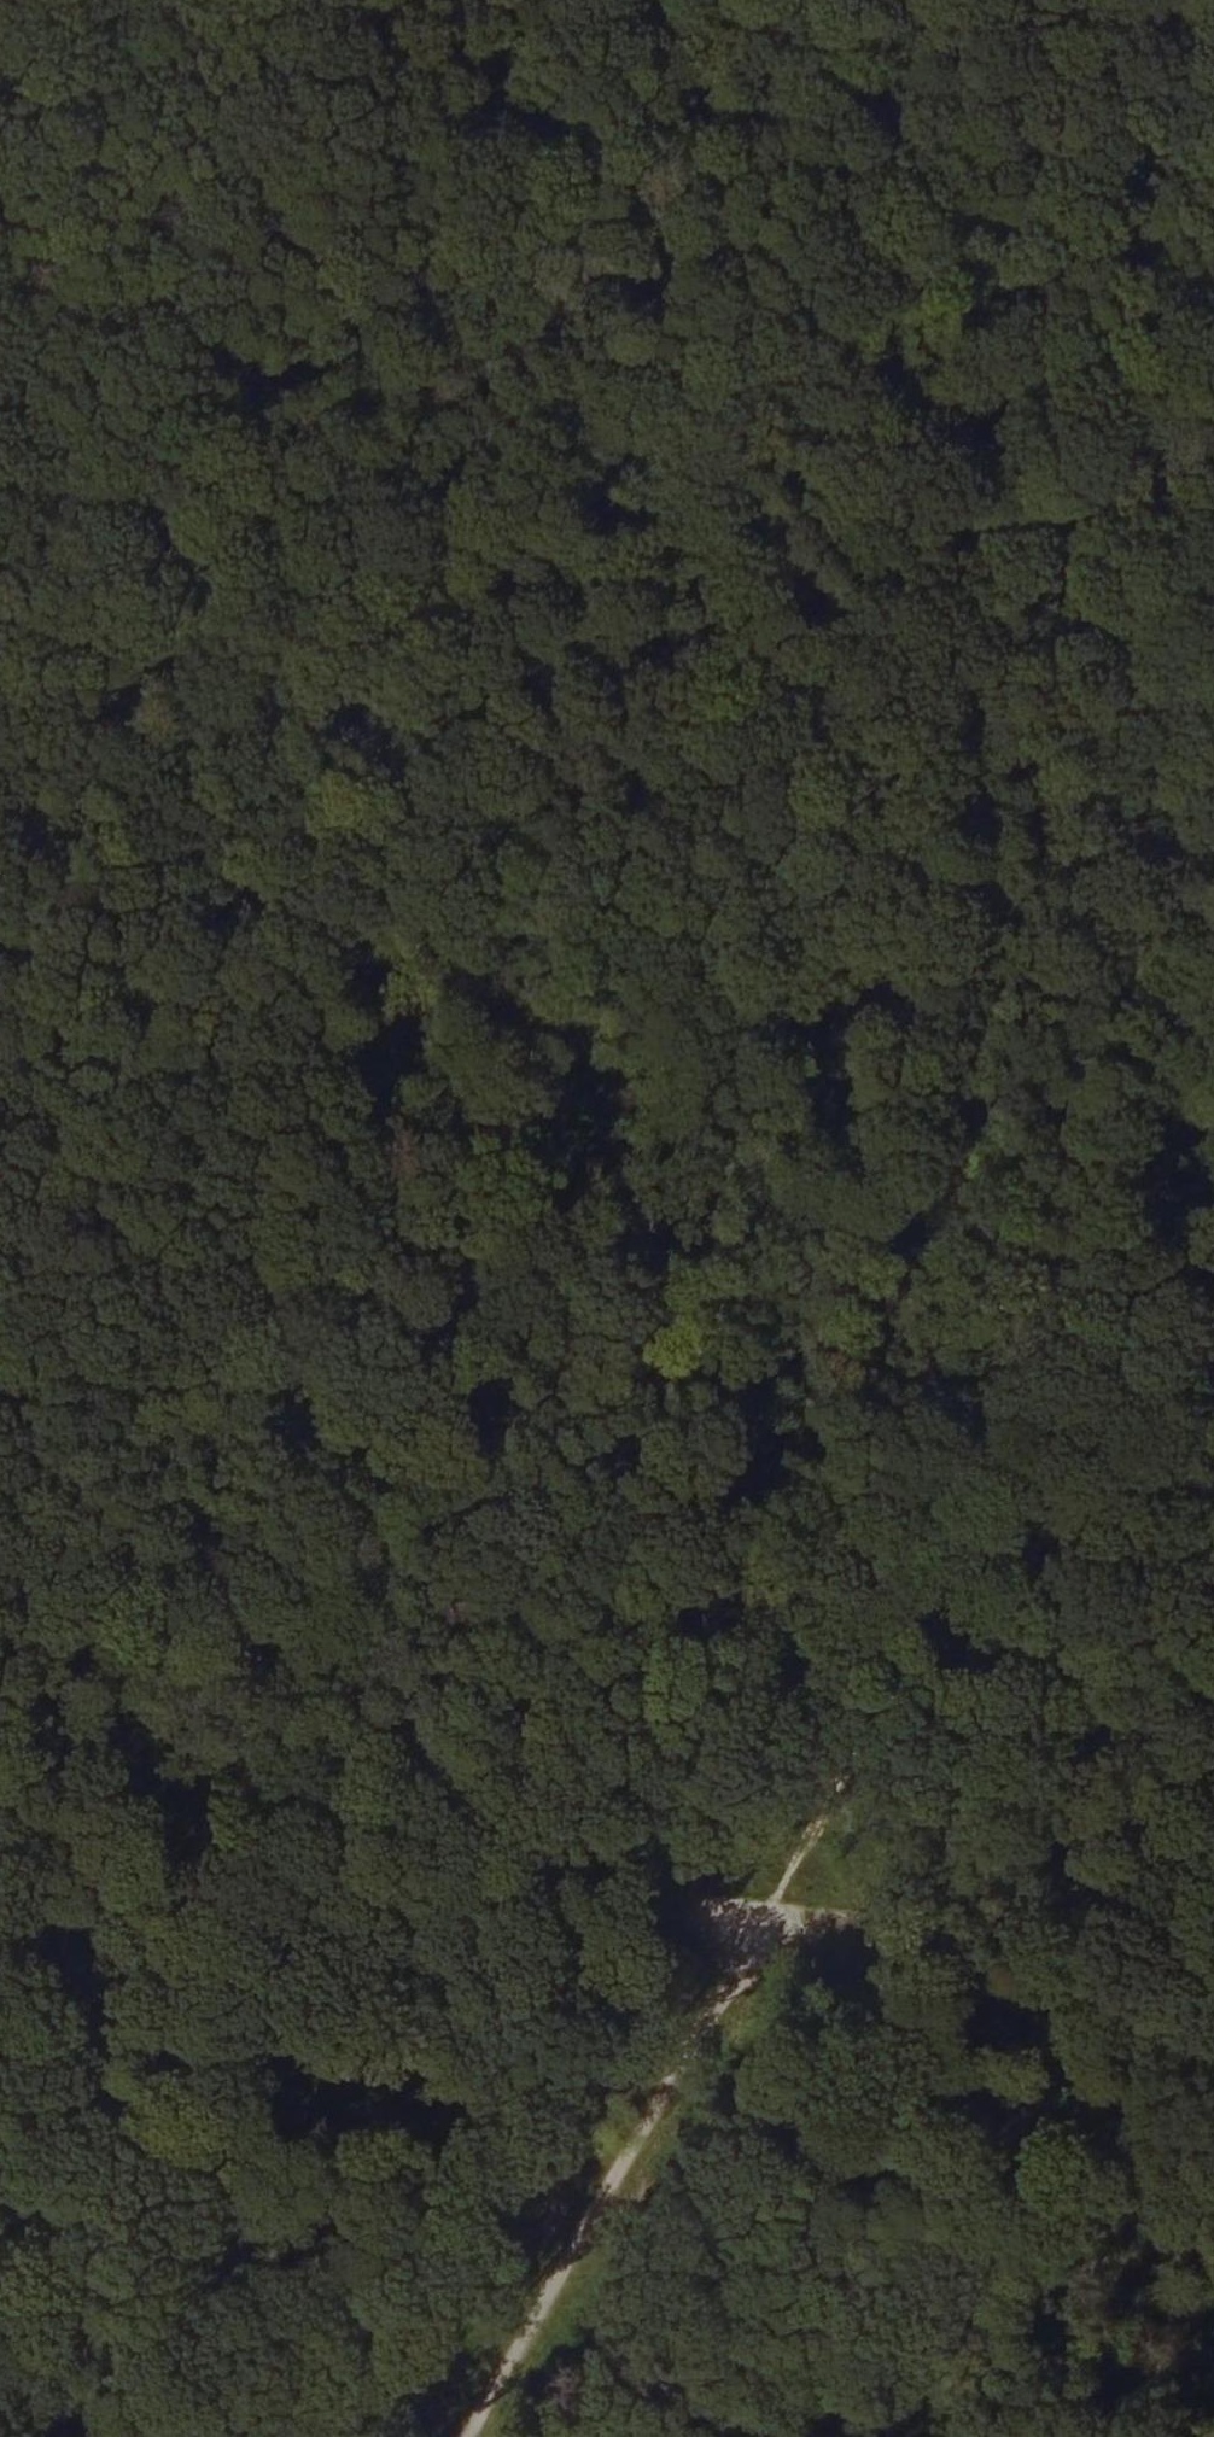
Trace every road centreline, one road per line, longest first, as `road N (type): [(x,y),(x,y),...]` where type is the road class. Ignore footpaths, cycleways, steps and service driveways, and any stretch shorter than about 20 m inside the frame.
road 1 (track): [(1213,1098),(844,1726),(439,2436)]

